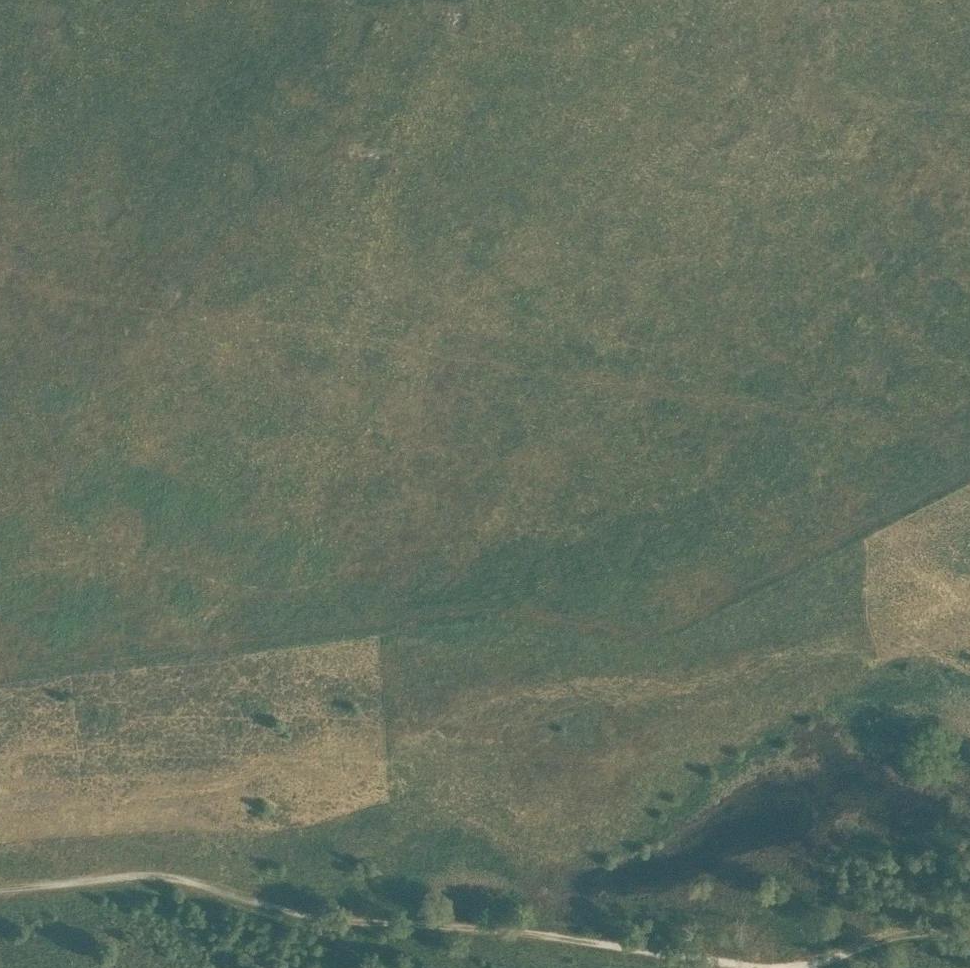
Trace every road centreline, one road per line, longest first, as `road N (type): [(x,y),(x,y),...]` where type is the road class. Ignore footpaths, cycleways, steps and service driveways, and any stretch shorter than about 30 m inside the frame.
road 1 (track): [(0,890),(152,875),(281,908),(822,963),(905,933),(969,924)]

